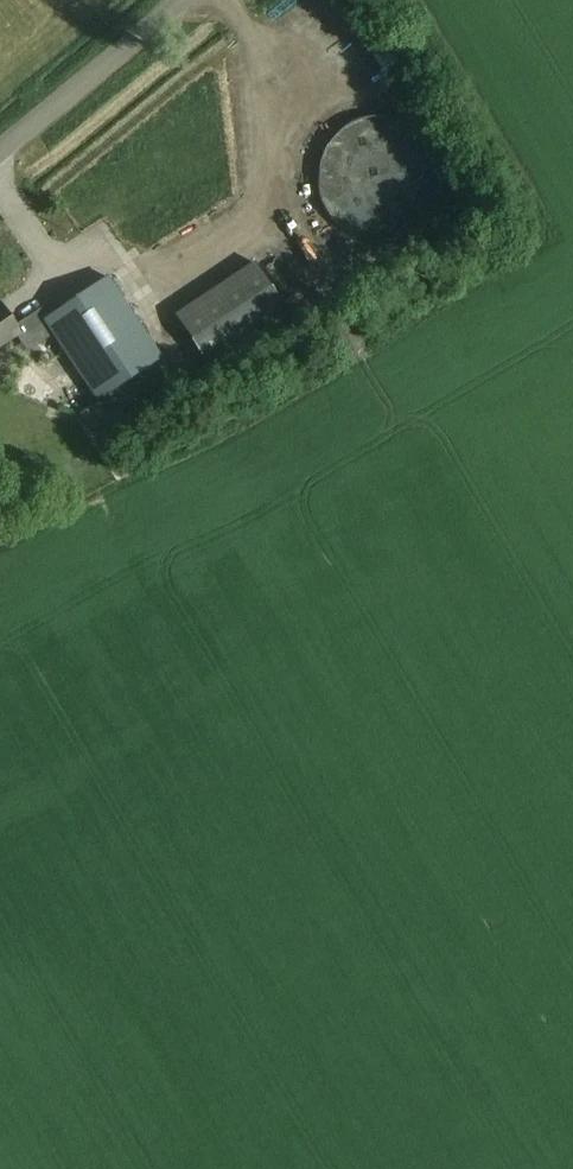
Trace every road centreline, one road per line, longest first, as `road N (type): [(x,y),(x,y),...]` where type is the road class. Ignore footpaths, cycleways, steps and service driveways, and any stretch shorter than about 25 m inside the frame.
road 1 (tertiary): [(0,150),(180,0)]

